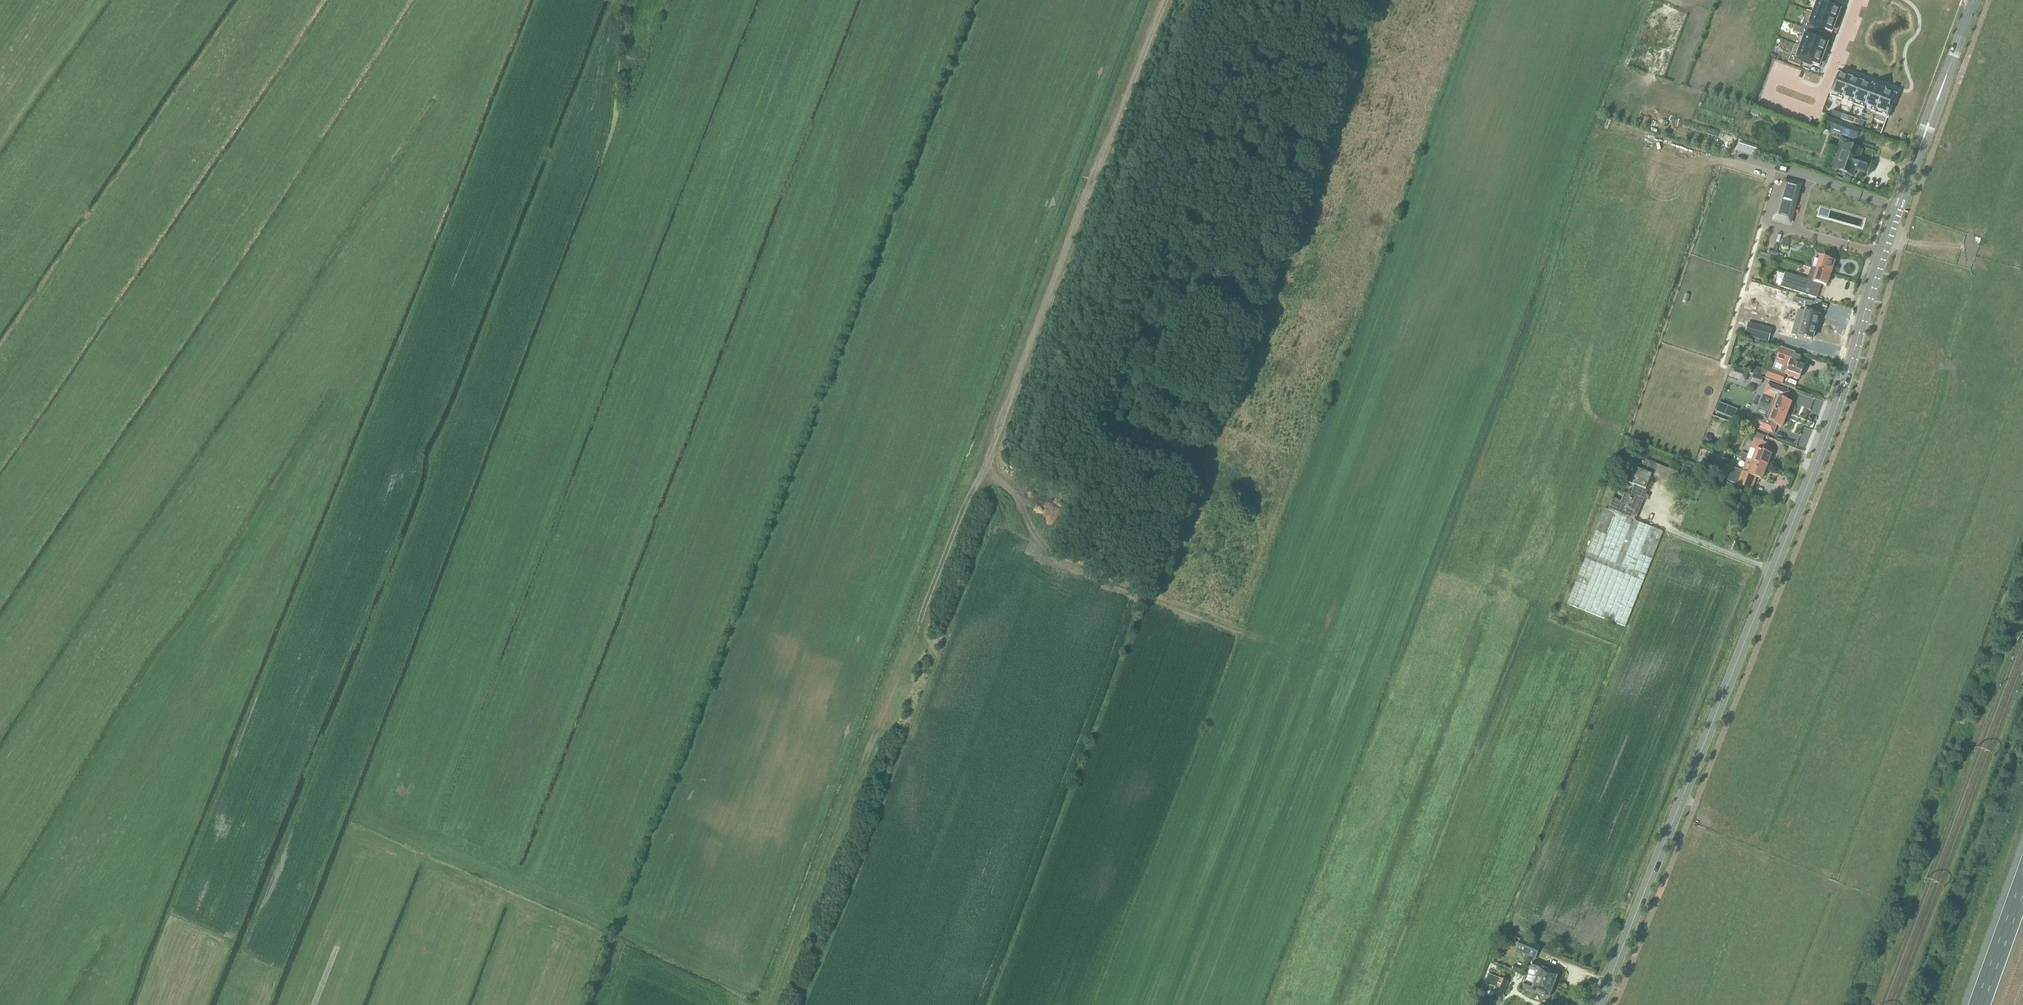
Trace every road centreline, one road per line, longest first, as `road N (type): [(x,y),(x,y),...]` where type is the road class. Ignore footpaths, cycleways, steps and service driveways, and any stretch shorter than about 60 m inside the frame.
road 1 (track): [(1178,1004),(1560,0)]
road 2 (track): [(1394,690),(1025,545),(995,473),(994,445),(1165,0)]
road 3 (secondary): [(1600,1004),(1828,435),(1925,137)]
road 4 (track): [(995,473),(964,494),(768,1004)]
road 5 (track): [(1671,144),(1771,174),(1796,171),(1899,209)]
road 6 (track): [(1618,452),(1638,451),(1683,470),(1673,532),(1773,571)]
road 7 (motorway): [(2022,884),(1979,1004)]

